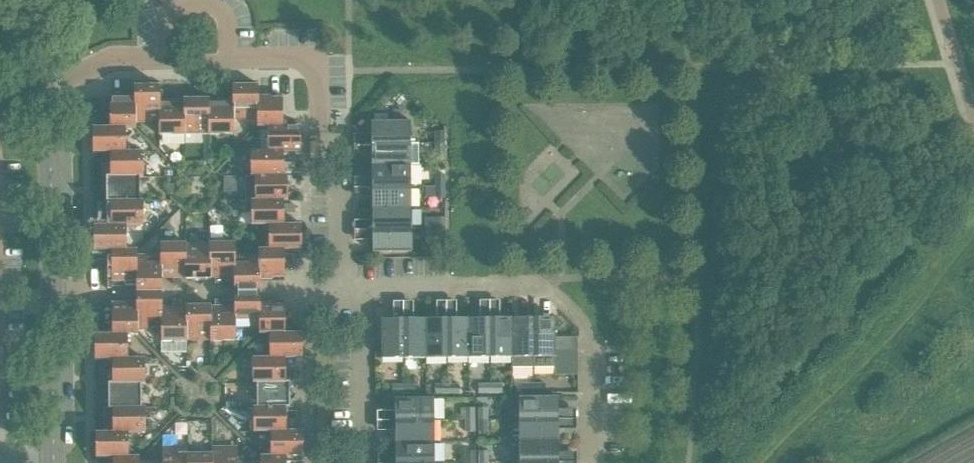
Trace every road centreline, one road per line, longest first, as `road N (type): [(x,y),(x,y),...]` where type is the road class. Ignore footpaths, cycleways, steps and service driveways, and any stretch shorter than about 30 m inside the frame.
road 1 (residential): [(597,462),(599,341),(550,290),(358,291)]
road 2 (tertiary): [(52,456),(52,181),(34,99)]
road 3 (residential): [(34,99),(114,58),(294,60),(318,71),(319,117)]
road 4 (residential): [(358,291),(329,292),(319,117)]
road 5 (residential): [(360,462),(358,291)]

